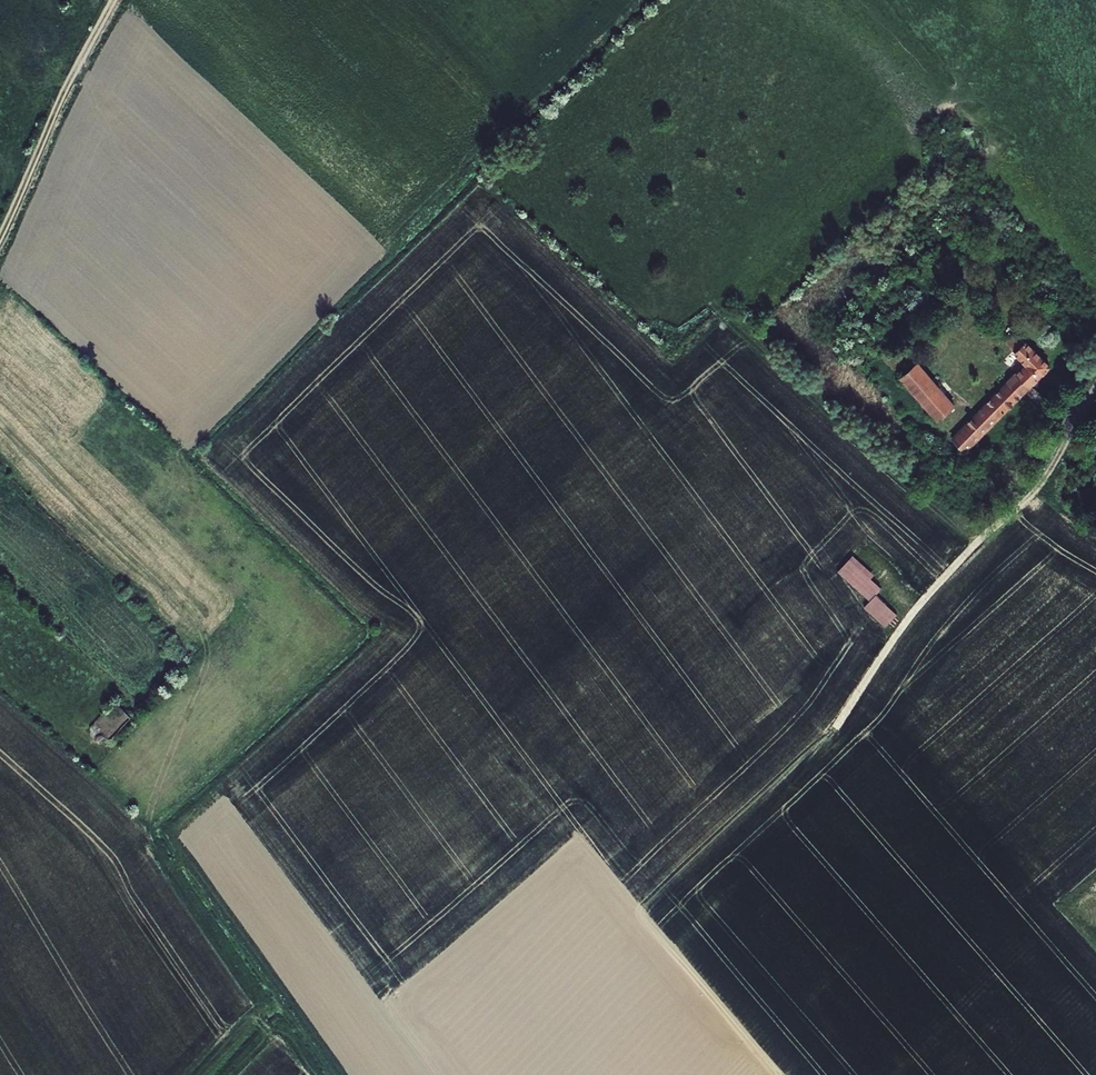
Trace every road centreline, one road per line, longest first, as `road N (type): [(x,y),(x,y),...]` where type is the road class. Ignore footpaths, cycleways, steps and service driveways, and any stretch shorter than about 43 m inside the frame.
road 1 (track): [(776,1074),(677,956),(682,940),(892,637),(974,544),(1034,491),(1095,391)]
road 2 (track): [(0,228),(111,0)]

